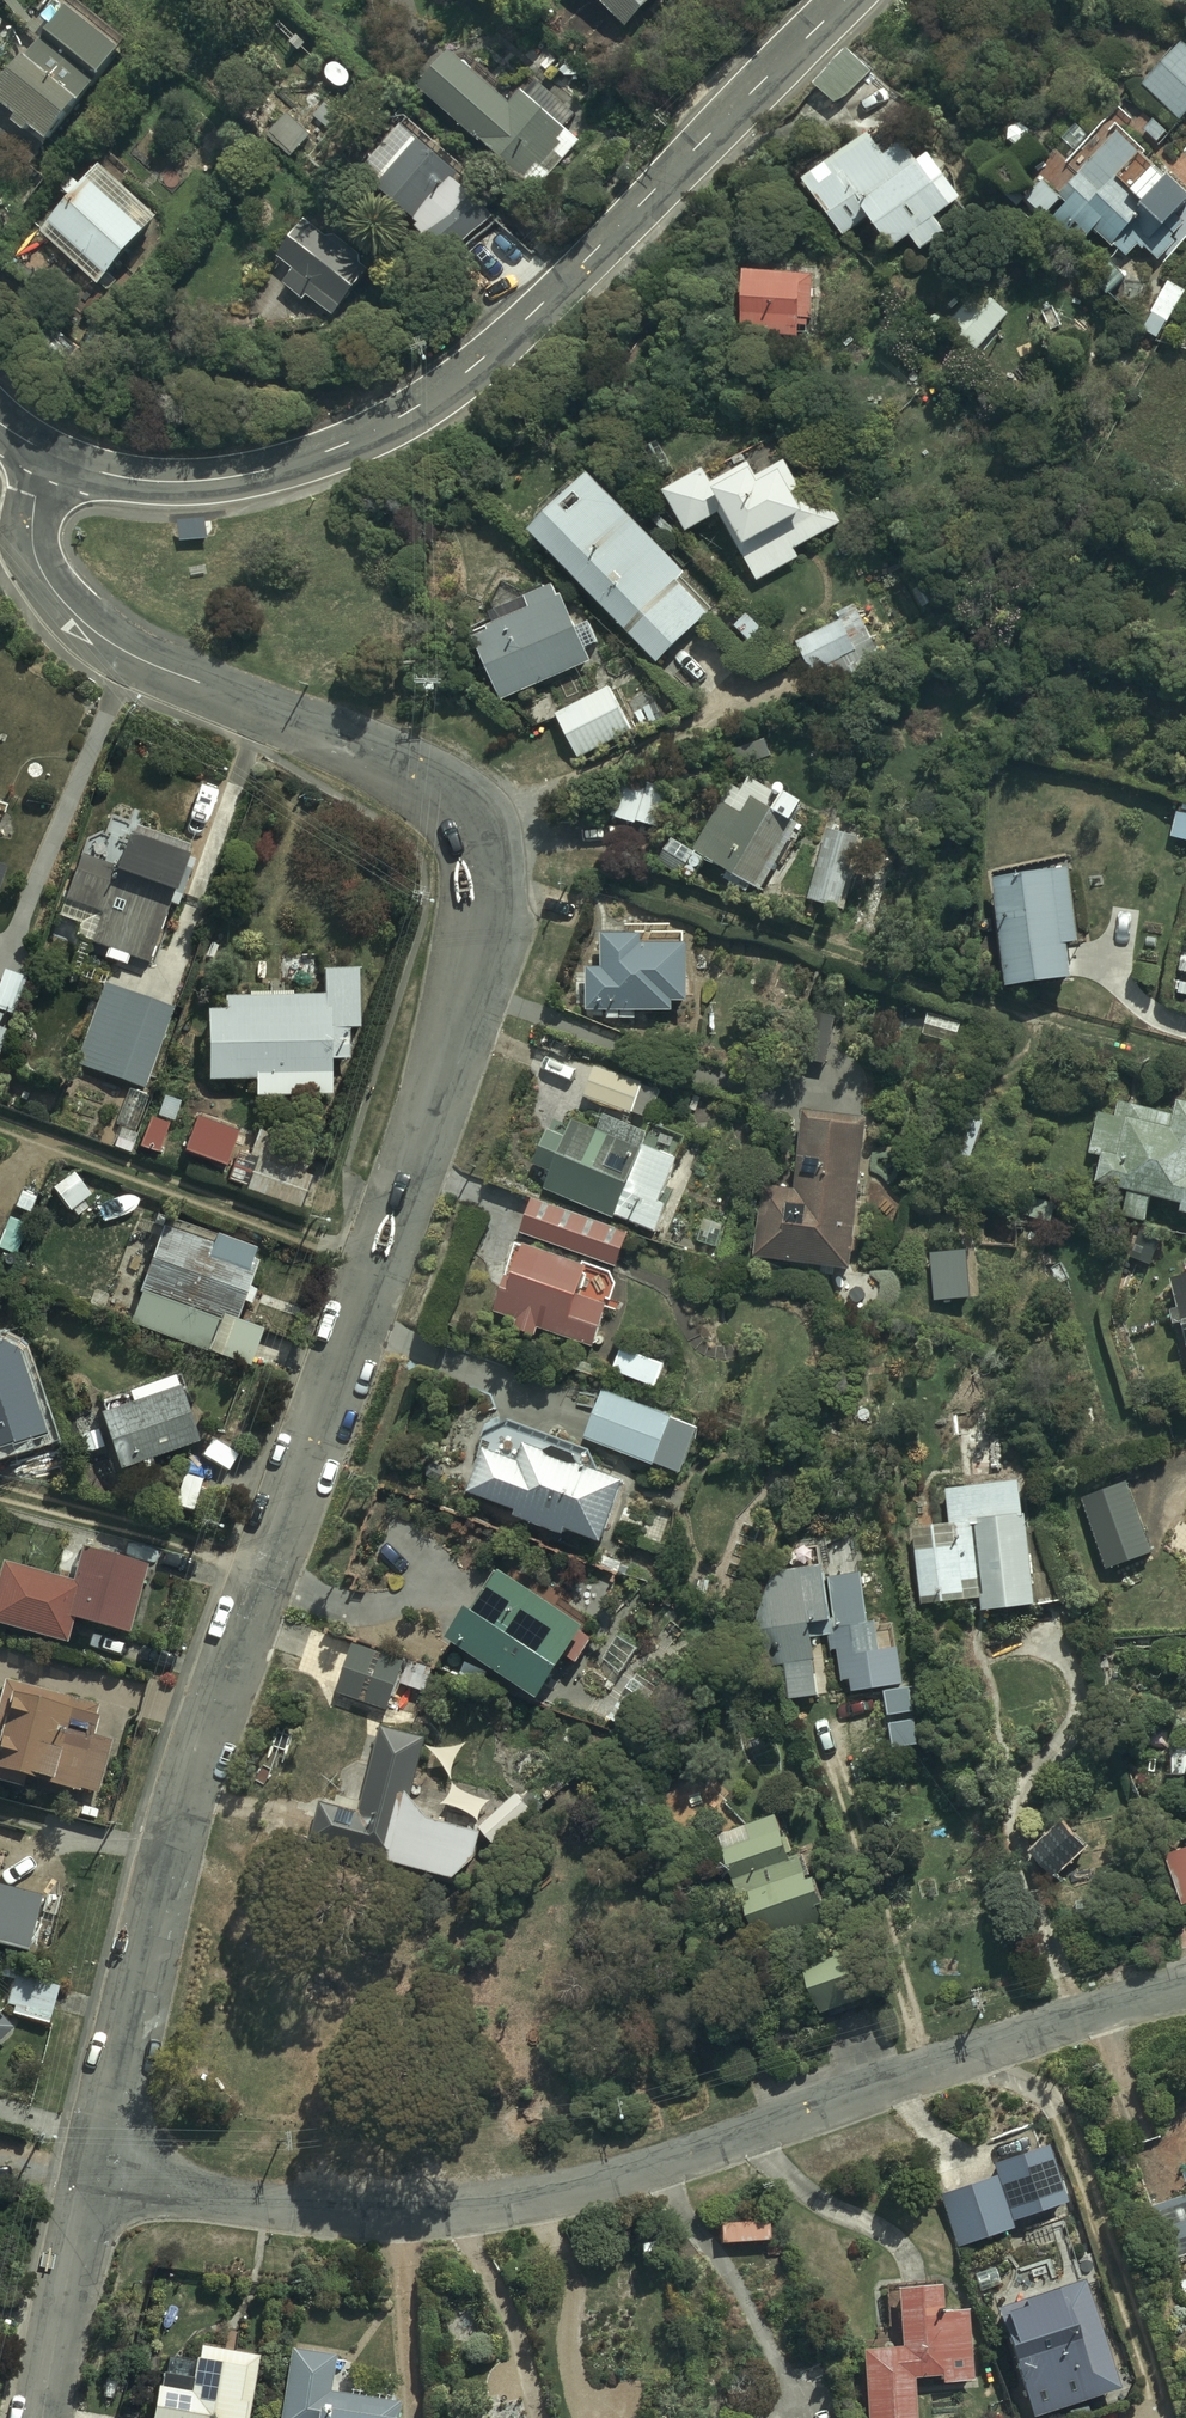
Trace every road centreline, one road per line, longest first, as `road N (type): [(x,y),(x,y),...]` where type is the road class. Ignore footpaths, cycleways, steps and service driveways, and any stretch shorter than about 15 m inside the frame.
road 1 (residential): [(59,459),(36,501),(37,560),(89,628),(125,653),(407,769),(458,811),(479,862),(481,895),(478,948),(408,1183),(203,1745),(89,2183)]
road 2 (residential): [(89,2183),(298,2213),(401,2217),(505,2209),(598,2190),(1185,1988)]
road 3 (tertiary): [(59,459),(152,482),(204,481),(330,448),(417,405),(484,360),(845,0)]
road 4 (residential): [(89,2183),(45,2417)]

